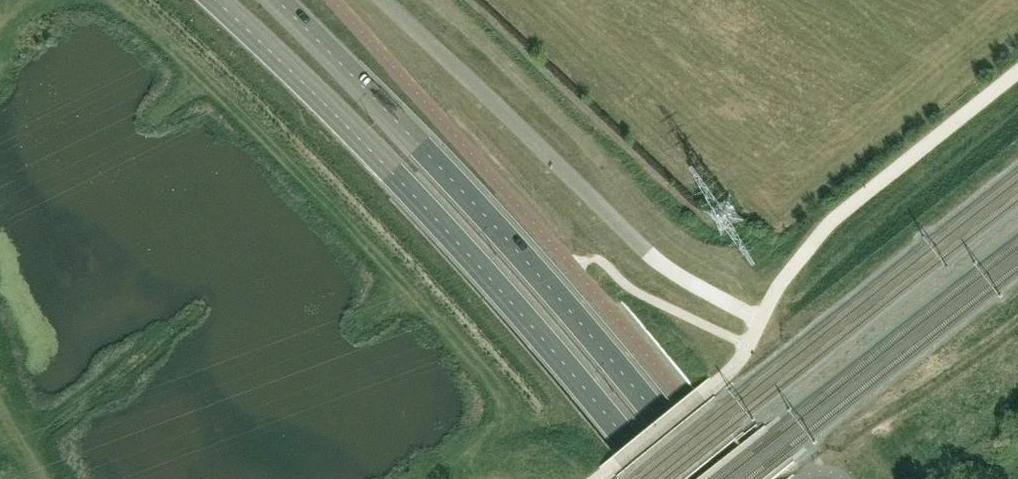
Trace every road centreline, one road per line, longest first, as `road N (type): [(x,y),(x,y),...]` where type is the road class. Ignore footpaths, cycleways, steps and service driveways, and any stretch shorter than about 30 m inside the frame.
road 1 (primary): [(218,0),(490,276),(660,478)]
road 2 (primary): [(711,478),(475,201),(280,0)]

